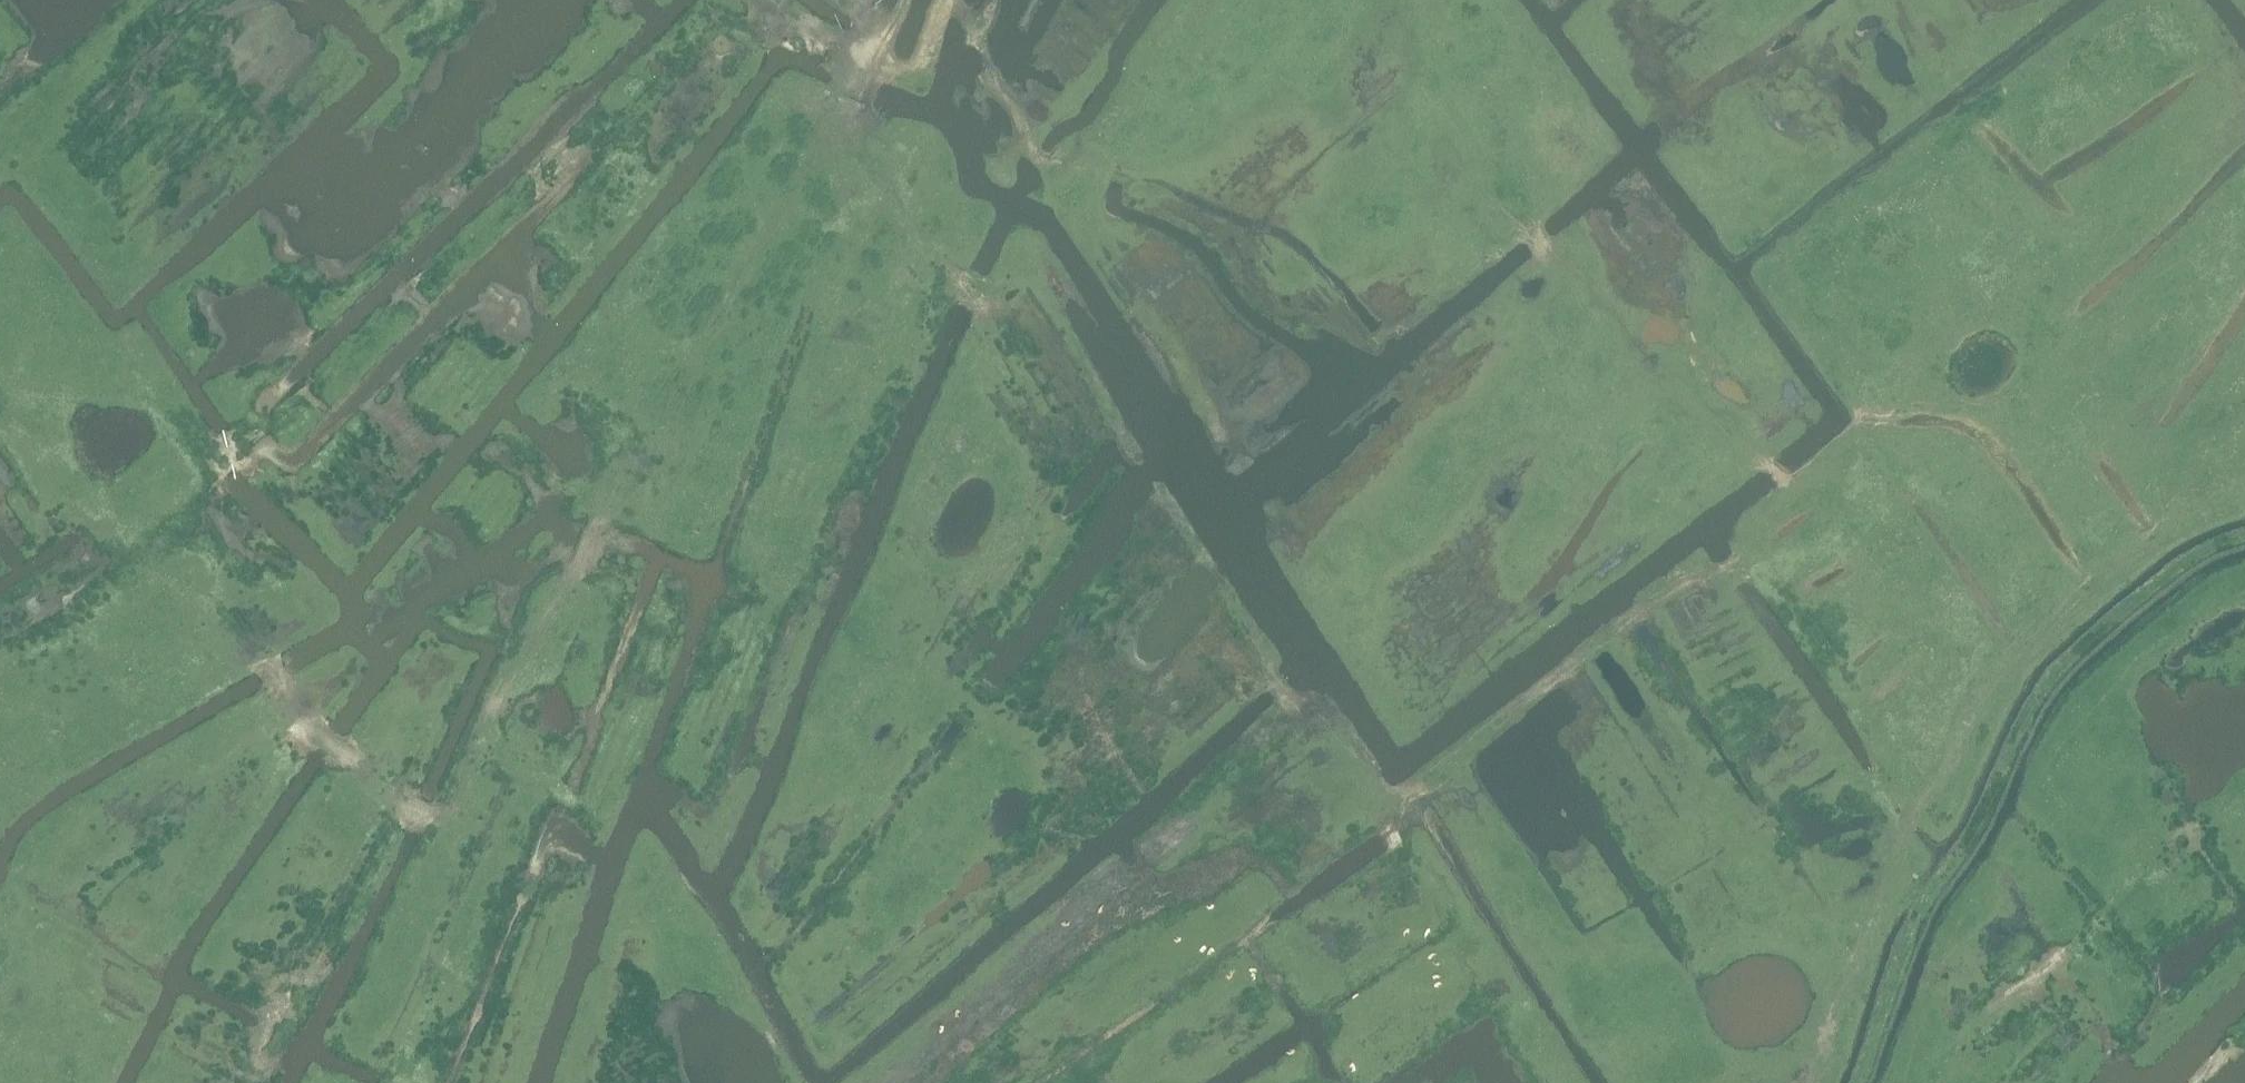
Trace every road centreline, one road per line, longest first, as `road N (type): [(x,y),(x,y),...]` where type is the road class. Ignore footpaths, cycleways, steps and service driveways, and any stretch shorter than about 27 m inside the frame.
road 1 (track): [(2244,542),(2189,564),(2062,672),(1965,856),(1925,910),(1856,1082)]

